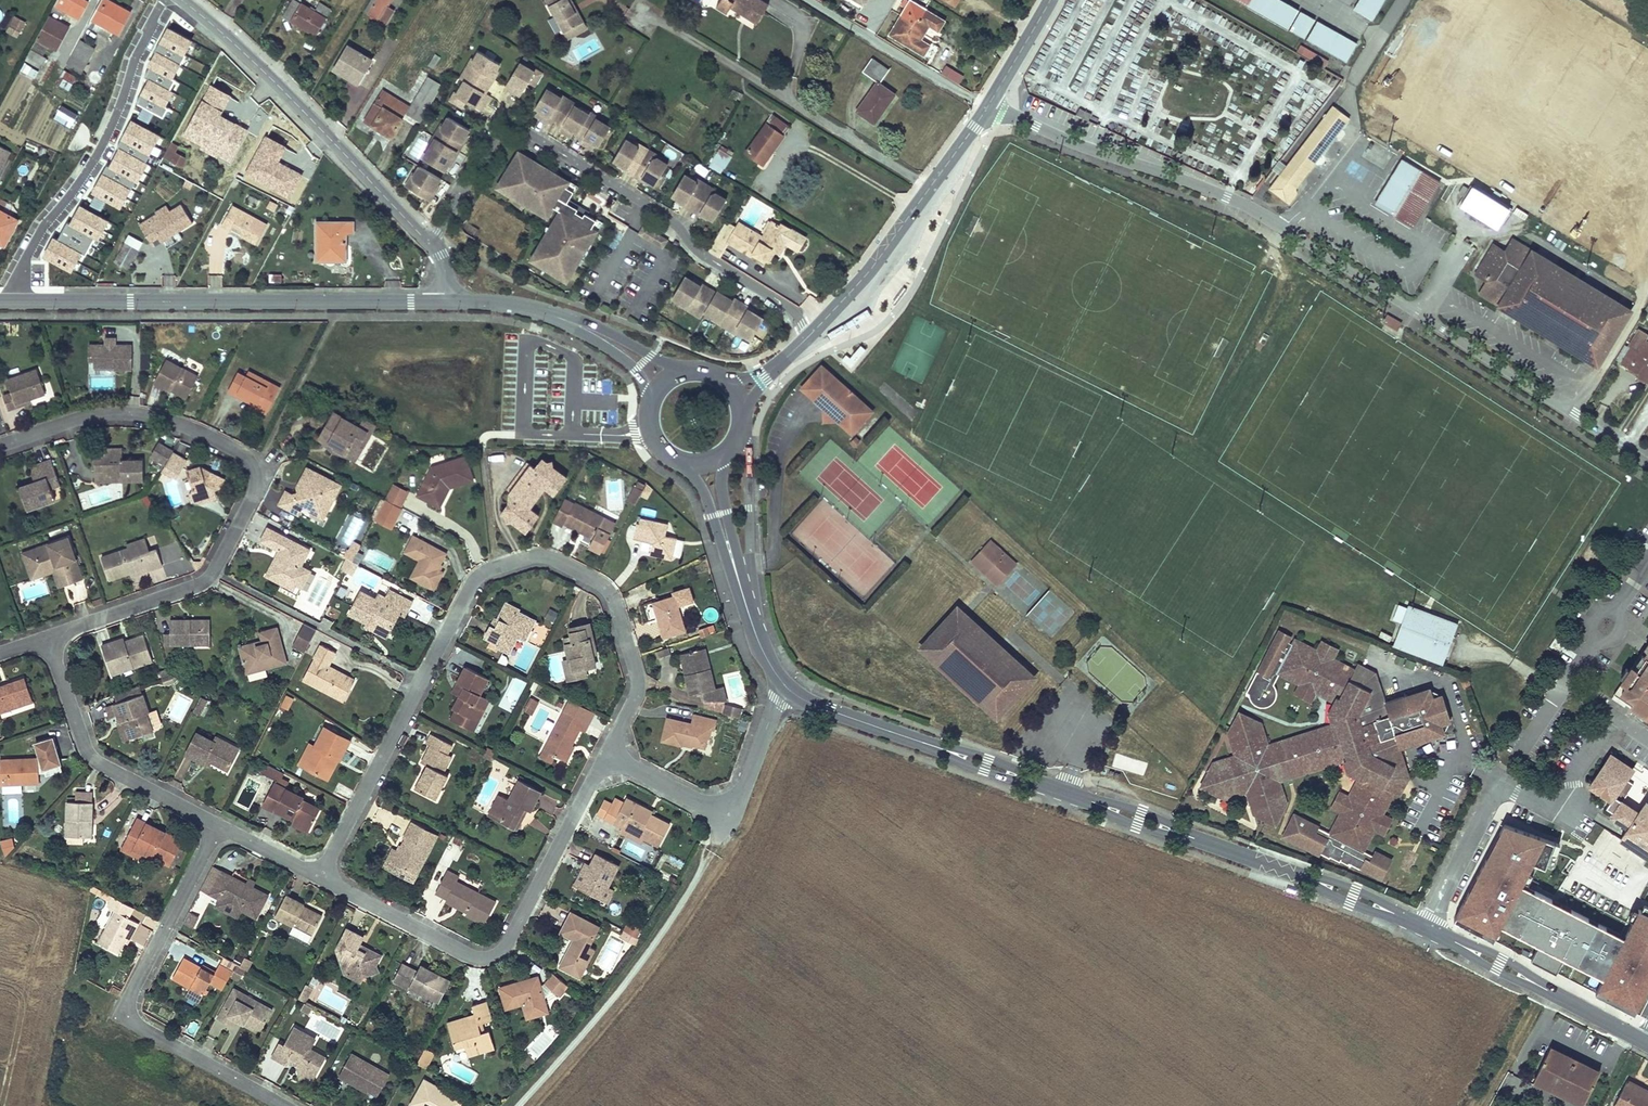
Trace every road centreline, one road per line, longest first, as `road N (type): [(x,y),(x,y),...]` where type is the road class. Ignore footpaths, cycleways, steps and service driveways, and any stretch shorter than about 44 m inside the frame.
road 1 (unclassified): [(1647,462),(1260,214),(989,104)]
road 2 (secondary): [(785,688),(829,711),(1426,926)]
road 3 (residential): [(323,873),(484,572),(535,555),(553,558),(613,598),(639,682),(606,754)]
road 4 (residential): [(0,441),(71,415),(142,412),(258,462),(259,481),(205,579),(48,634)]
road 5 (residential): [(428,238),(499,120),(518,118),(683,223),(705,252),(821,324)]
road 6 (secondary): [(0,301),(445,302)]
road 7 (residential): [(323,873),(473,952),(505,948),(606,754)]
road 8 (residential): [(215,822),(121,1017),(287,1105)]
road 9 (unclassified): [(182,0),(233,40),(428,238)]
road 10 (residential): [(1615,718),(1567,795),(1543,800),(1504,783),(1426,926)]
road 11 (track): [(518,1105),(619,991),(713,853)]
road 12 (secondary): [(821,324),(857,290),(989,104)]
road 13 (residential): [(48,634),(94,758),(215,822)]
road 14 (secondary): [(1426,926),(1644,1043)]
road 15 (secondary): [(729,550),(759,648),(785,688)]
road 16 (residential): [(1647,562),(1565,684)]
road 17 (residential): [(606,754),(731,816)]
road 18 (unclassified): [(731,816),(785,688)]
road 19 (secondary): [(687,374),(615,333),(562,318)]
road 20 (secondary): [(562,318),(635,370),(653,410)]
road 21 (secondary): [(989,104),(1050,0)]

